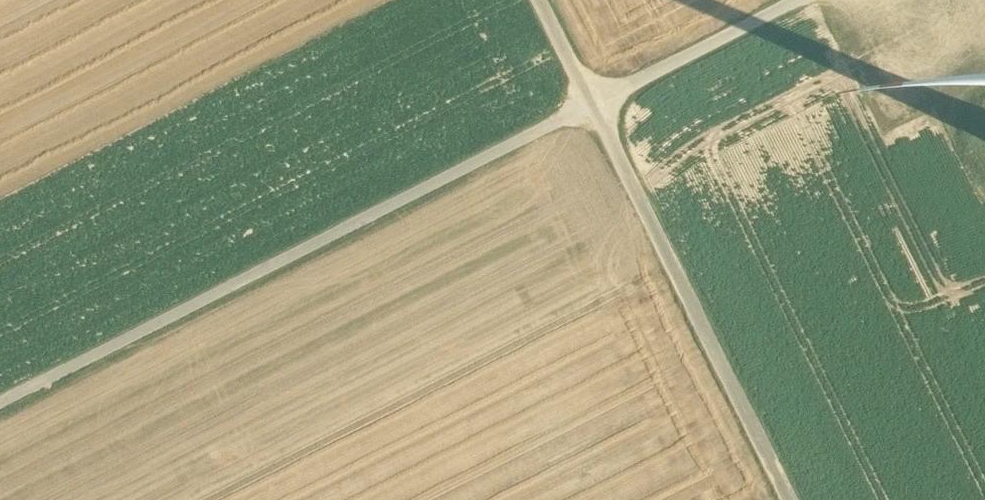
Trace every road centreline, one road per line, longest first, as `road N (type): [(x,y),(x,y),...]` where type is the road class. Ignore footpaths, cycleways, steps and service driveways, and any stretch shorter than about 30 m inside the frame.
road 1 (track): [(840,0),(0,432)]
road 2 (track): [(553,0),(800,499)]

